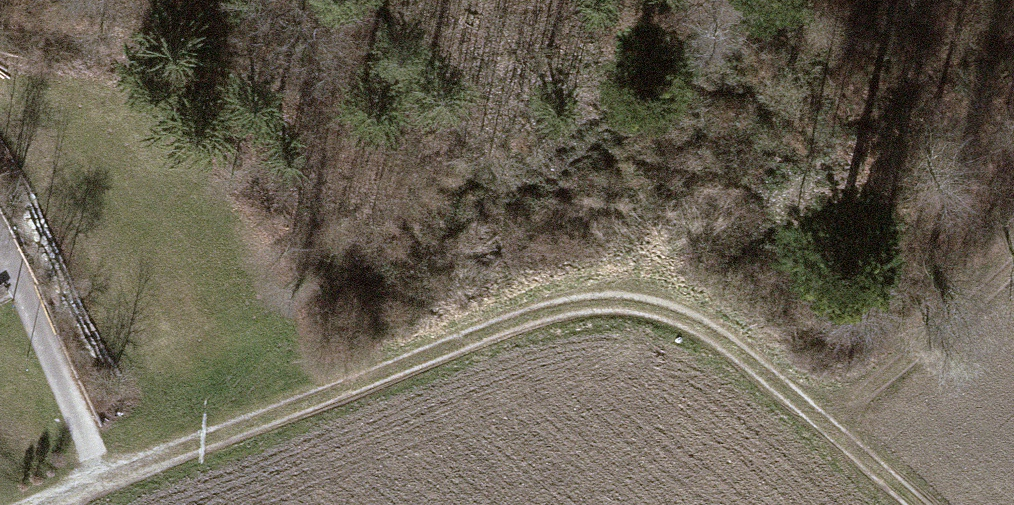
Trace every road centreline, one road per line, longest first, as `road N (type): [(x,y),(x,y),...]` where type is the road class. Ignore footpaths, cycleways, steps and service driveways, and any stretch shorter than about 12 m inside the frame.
road 1 (track): [(909,504),(704,329),(627,306),(534,315),(311,419),(96,485)]
road 2 (track): [(96,485),(5,235)]
road 3 (track): [(1013,258),(825,430)]

